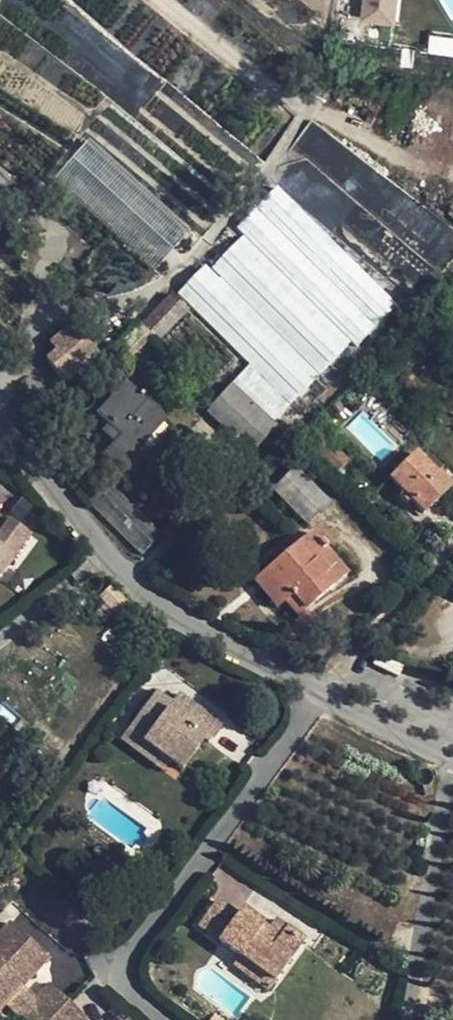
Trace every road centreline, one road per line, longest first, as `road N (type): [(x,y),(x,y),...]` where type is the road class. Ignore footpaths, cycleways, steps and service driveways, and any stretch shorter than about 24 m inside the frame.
road 1 (residential): [(0,412),(82,524),(153,601),(449,750)]

